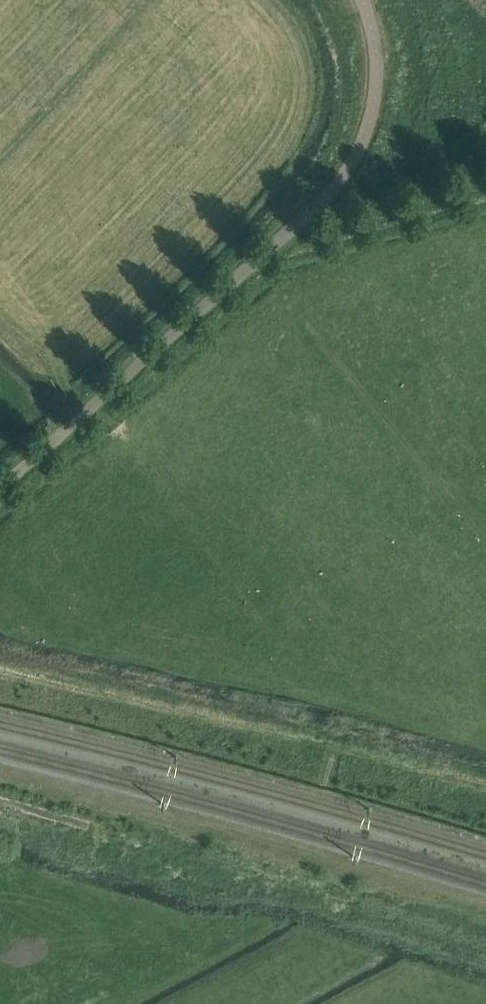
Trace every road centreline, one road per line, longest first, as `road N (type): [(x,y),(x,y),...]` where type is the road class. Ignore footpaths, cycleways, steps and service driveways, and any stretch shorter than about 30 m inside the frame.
road 1 (track): [(485,790),(0,673)]
road 2 (unclassified): [(143,359),(0,487)]

